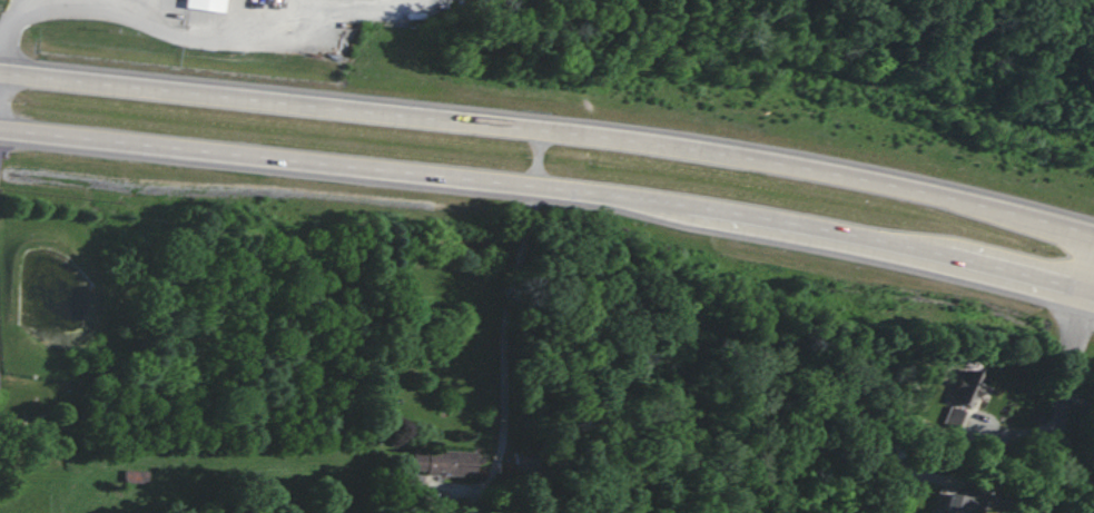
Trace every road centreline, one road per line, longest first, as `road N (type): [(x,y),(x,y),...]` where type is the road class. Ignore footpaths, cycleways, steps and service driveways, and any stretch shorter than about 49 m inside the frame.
road 1 (trunk): [(0,129),(717,204),(1093,287)]
road 2 (trunk): [(1093,226),(718,141),(0,74)]
road 3 (residential): [(1093,260),(1051,512)]

